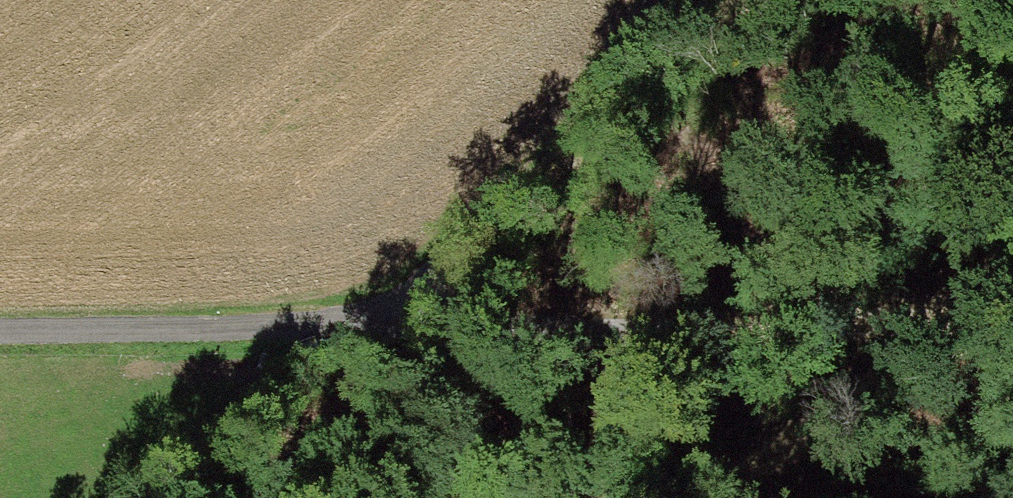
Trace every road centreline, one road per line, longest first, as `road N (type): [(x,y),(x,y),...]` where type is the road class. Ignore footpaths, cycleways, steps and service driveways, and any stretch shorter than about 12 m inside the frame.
road 1 (unclassified): [(357,326),(660,338),(997,305)]
road 2 (unclassified): [(357,326),(450,266),(751,0)]
road 3 (track): [(1012,296),(708,497)]
road 4 (unclassified): [(0,332),(357,326)]
road 5 (track): [(660,338),(608,497)]

